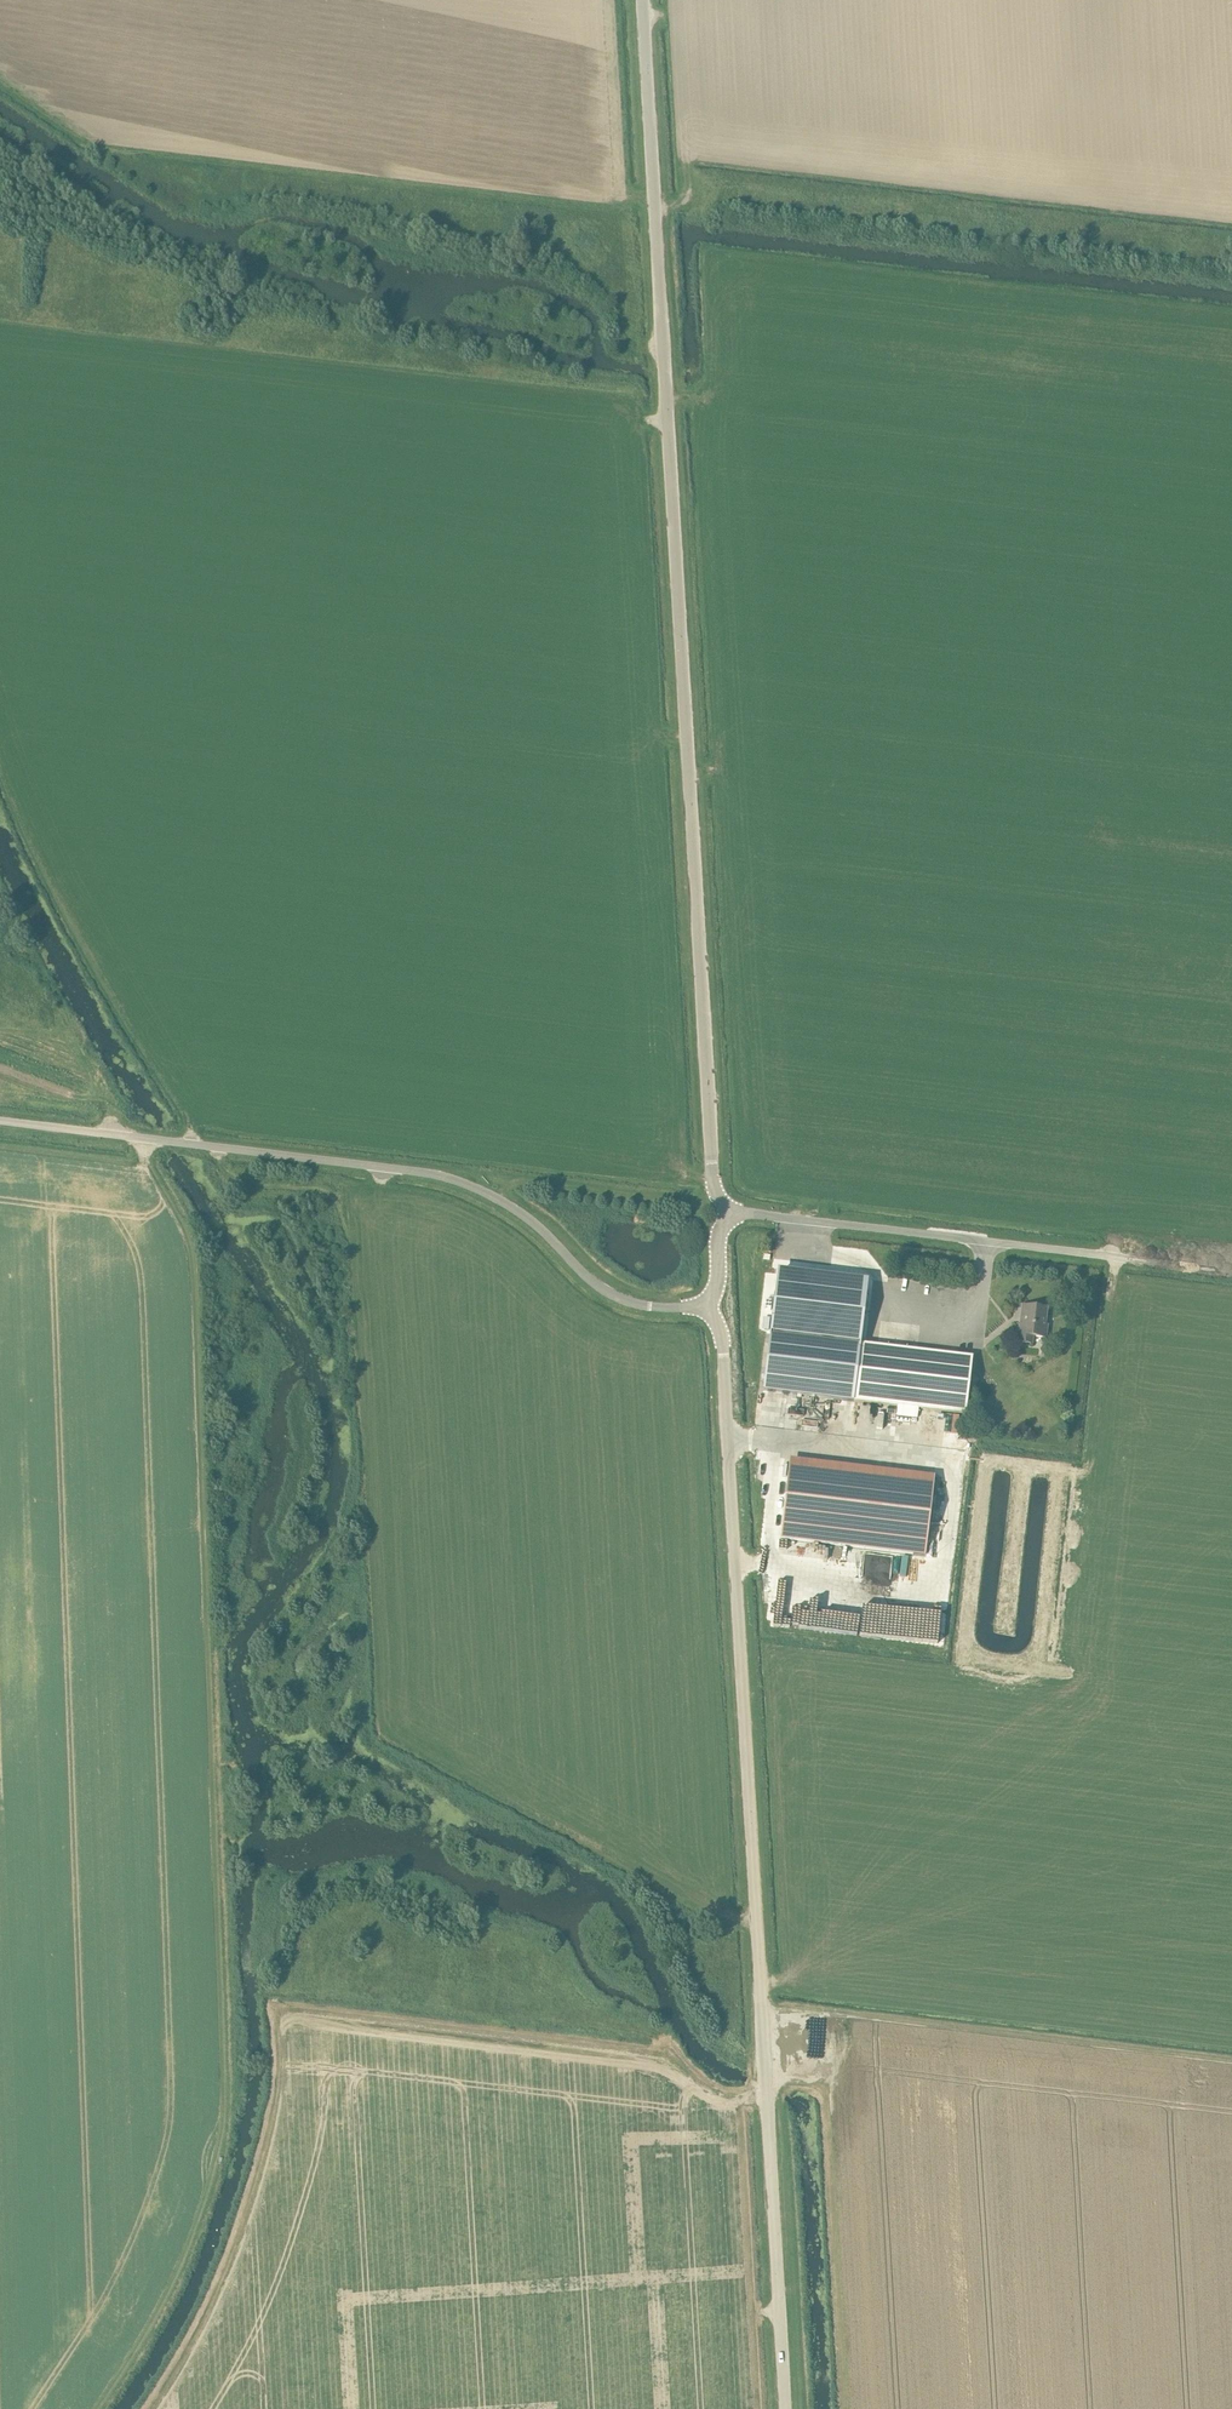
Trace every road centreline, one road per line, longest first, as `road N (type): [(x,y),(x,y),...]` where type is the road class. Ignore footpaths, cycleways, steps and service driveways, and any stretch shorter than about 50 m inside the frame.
road 1 (unclassified): [(642,0),(712,1163)]
road 2 (unclassified): [(784,2408),(724,1360),(705,1309)]
road 3 (unclassified): [(705,1309),(618,1298),(509,1206),(450,1178),(0,1119)]
road 4 (track): [(728,1212),(1231,1270)]
road 5 (track): [(808,1220),(807,1303),(975,1324),(985,1241)]
road 6 (track): [(728,1435),(919,1458)]
road 7 (unclassified): [(705,1309),(728,1212),(712,1163)]
road 8 (track): [(856,1309),(839,1448)]

